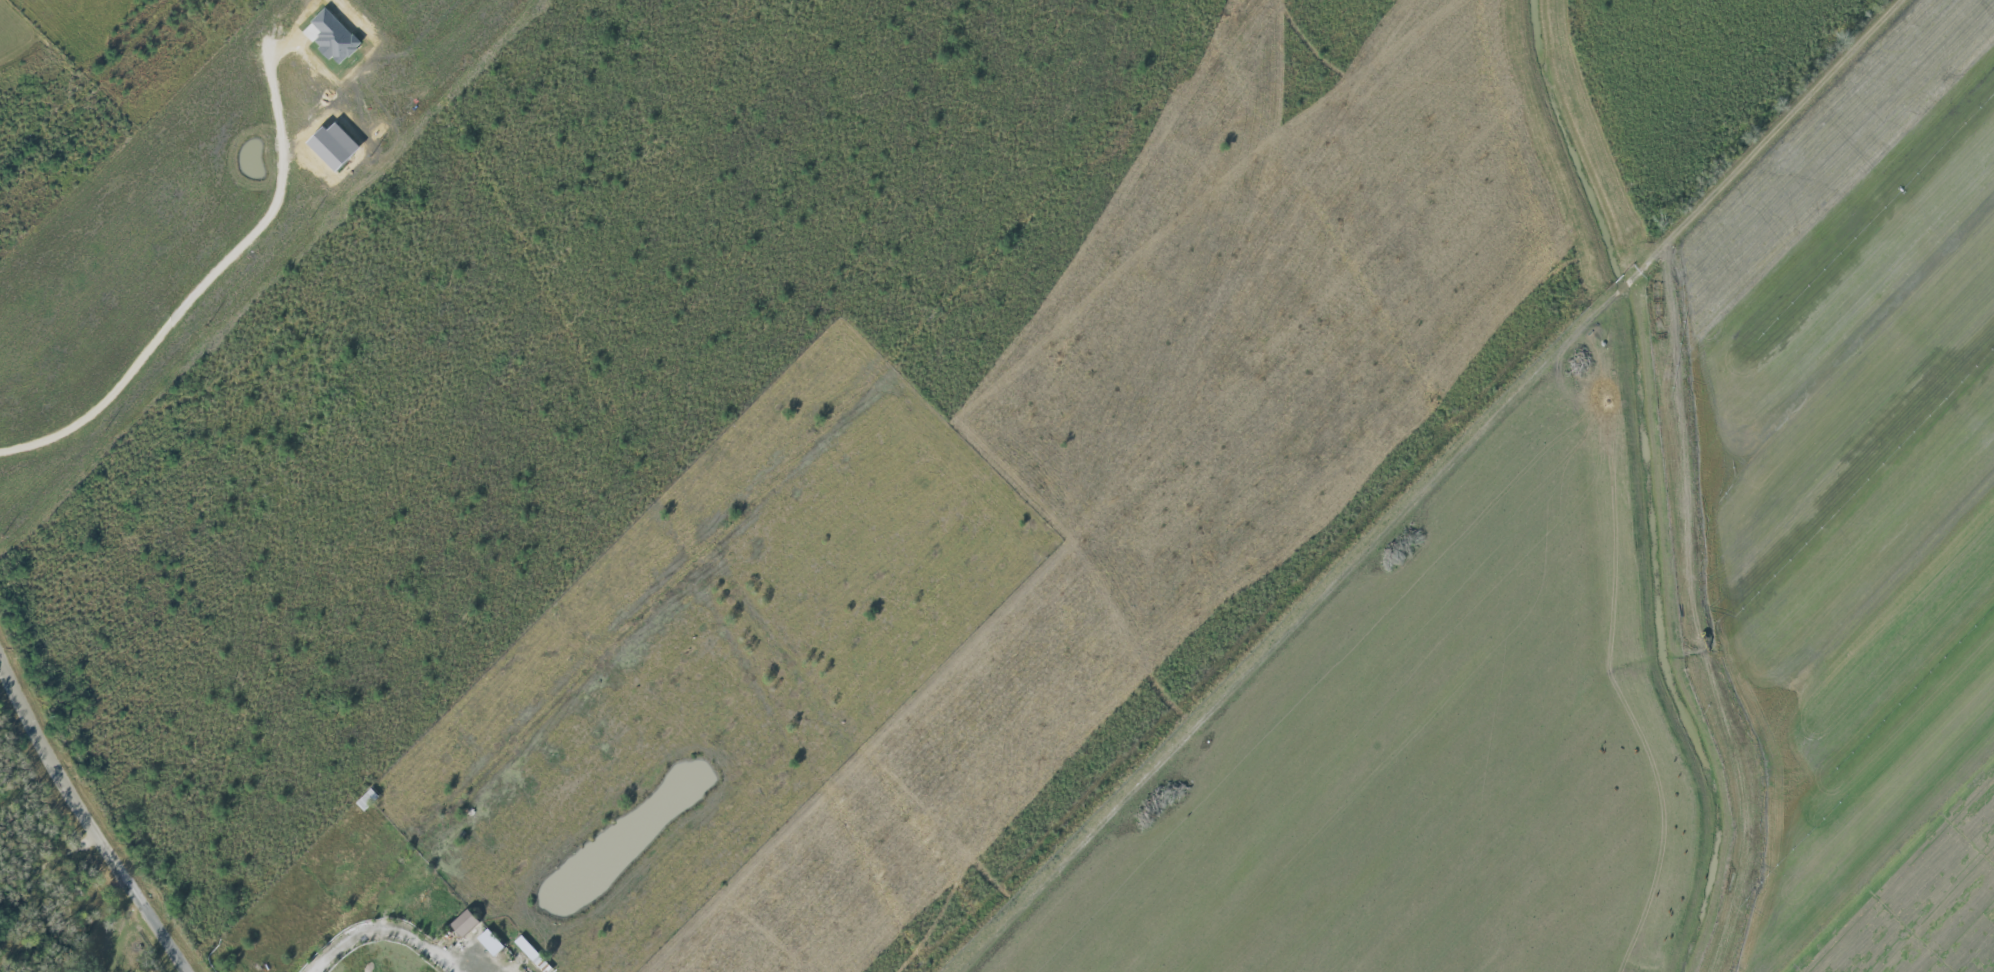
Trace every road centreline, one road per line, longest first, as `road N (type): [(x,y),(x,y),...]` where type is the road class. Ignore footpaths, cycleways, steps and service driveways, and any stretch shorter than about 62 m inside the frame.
road 1 (residential): [(193,971),(74,784),(0,642)]

